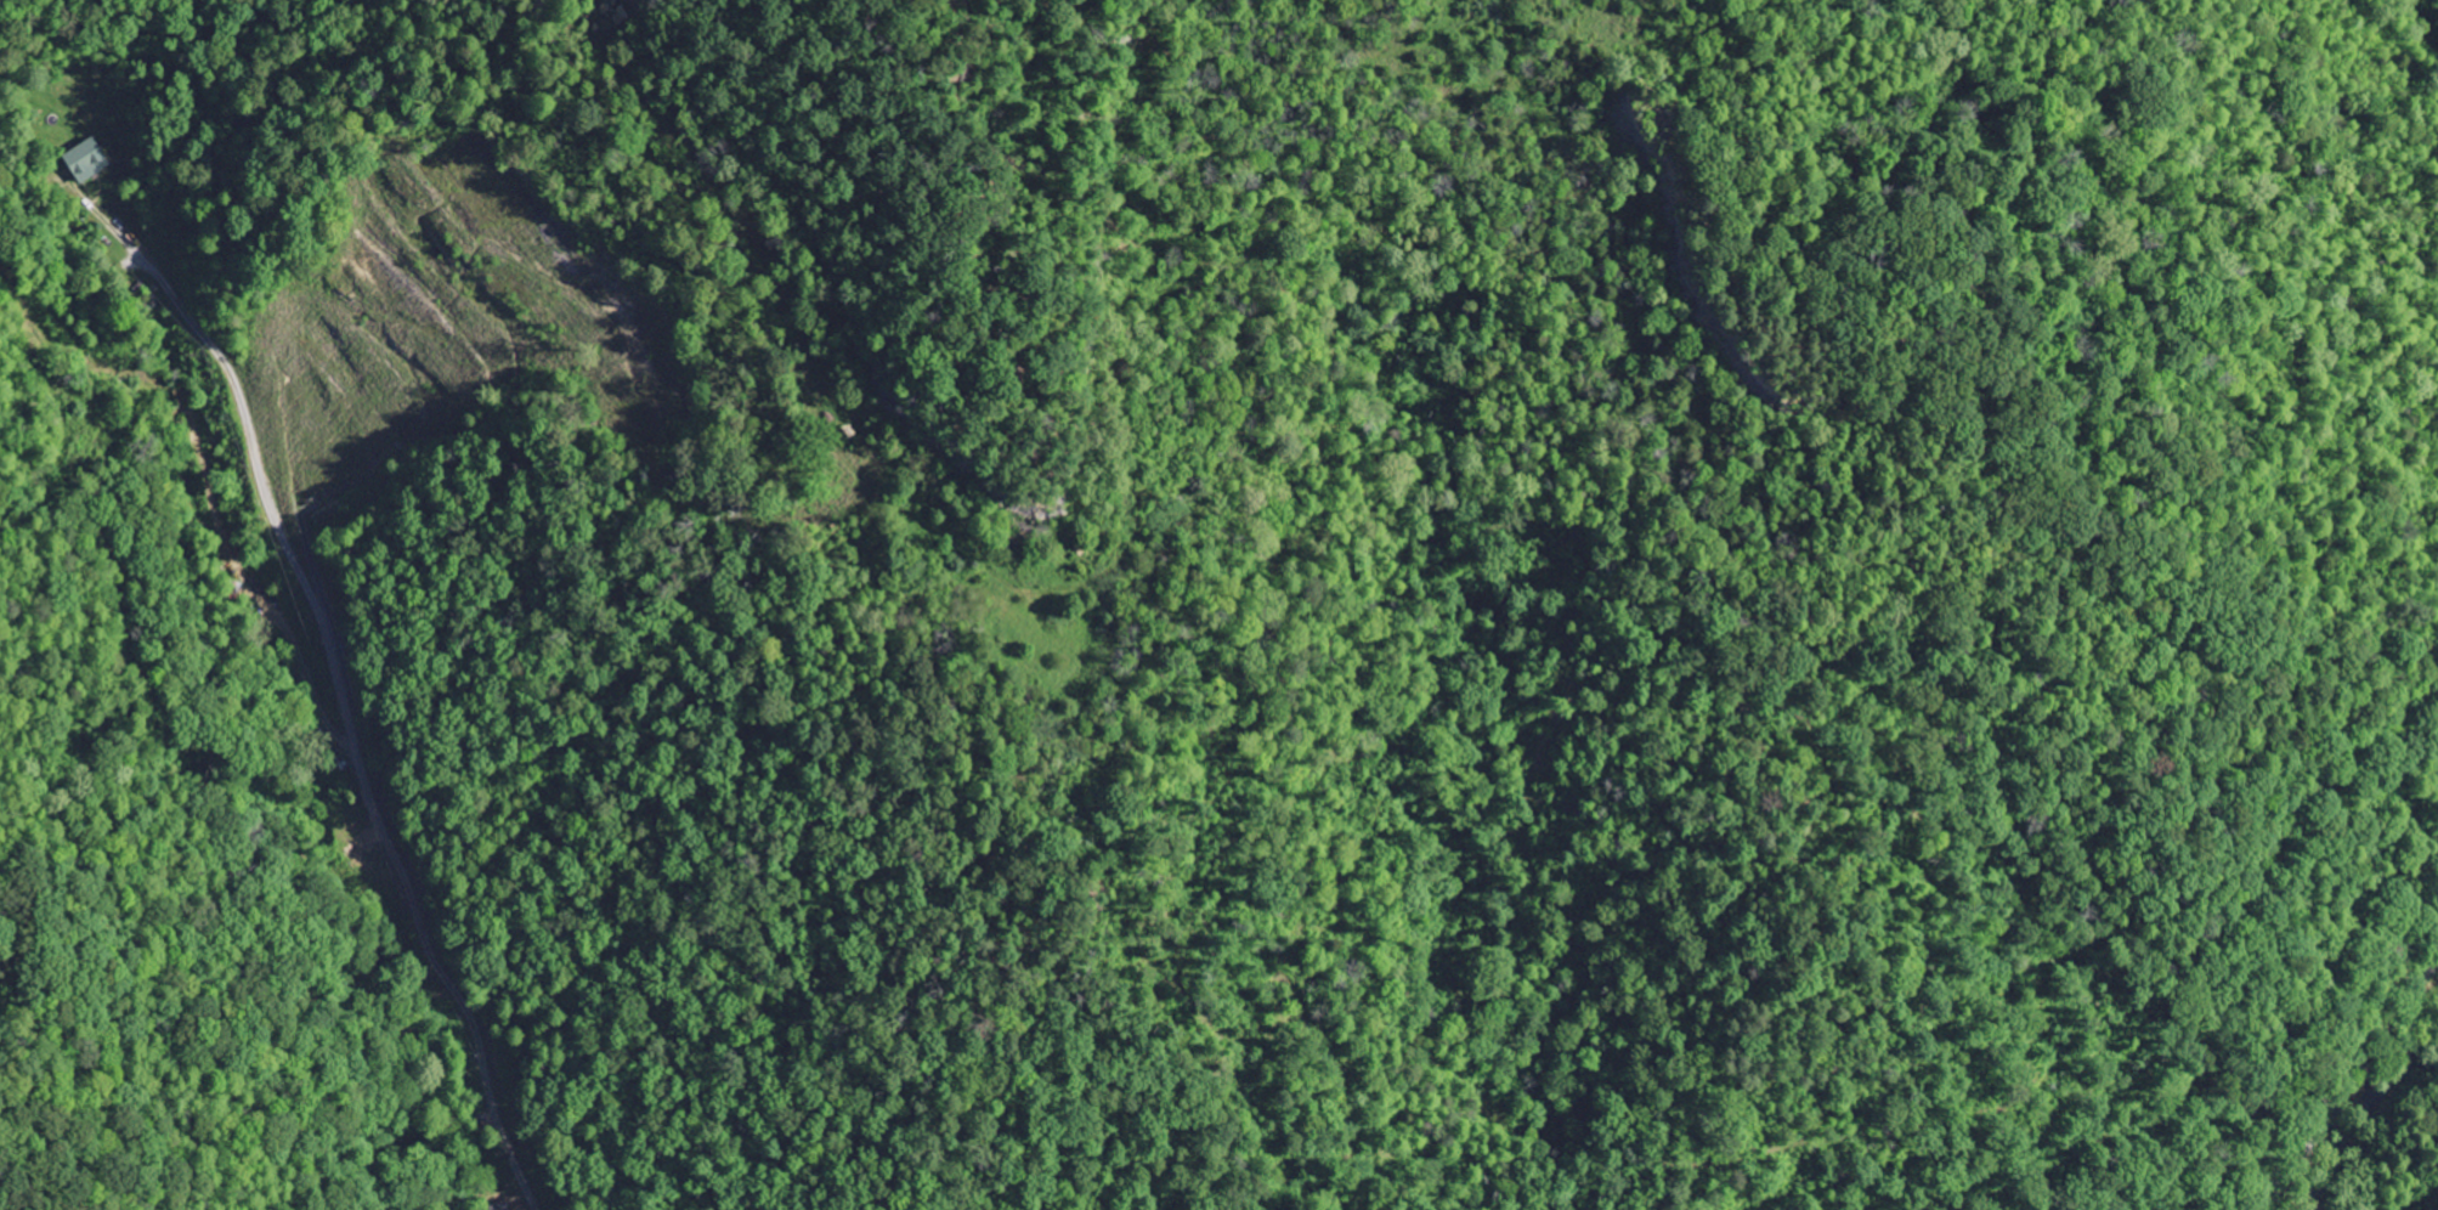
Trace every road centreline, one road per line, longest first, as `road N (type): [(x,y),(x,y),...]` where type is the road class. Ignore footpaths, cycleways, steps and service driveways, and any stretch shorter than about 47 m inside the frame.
road 1 (residential): [(536,1209),(497,1115),(469,1012),(435,962),(372,810),(241,386),(143,254),(58,177)]
road 2 (secondary): [(2260,1209),(2437,959)]

